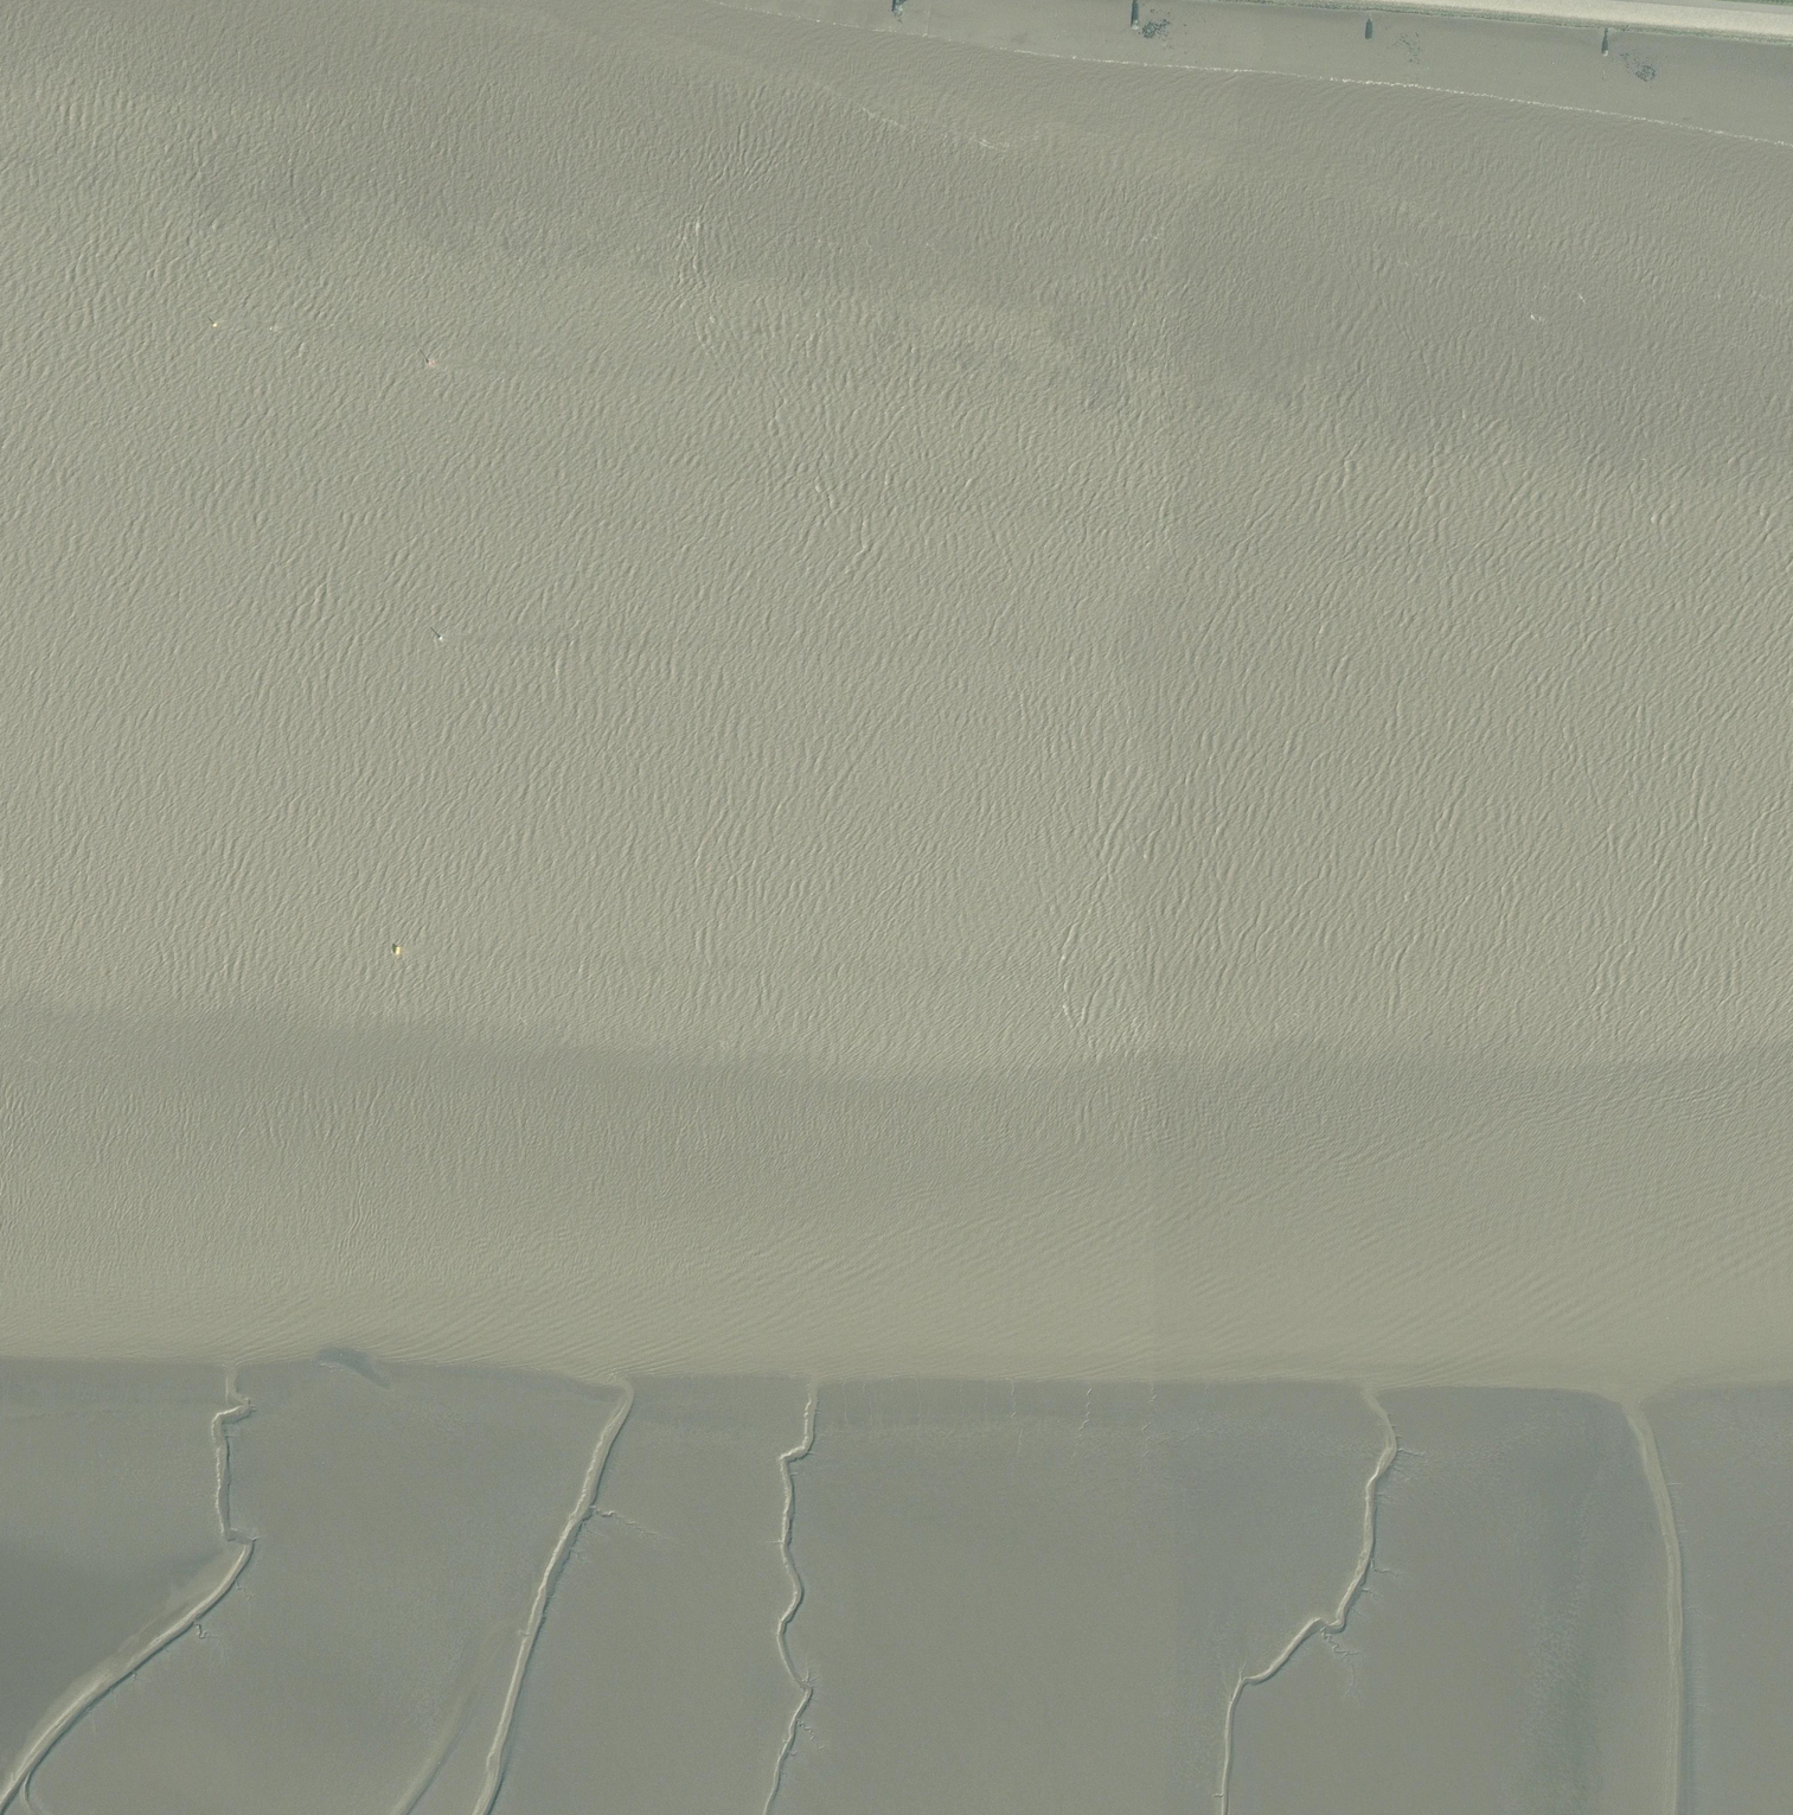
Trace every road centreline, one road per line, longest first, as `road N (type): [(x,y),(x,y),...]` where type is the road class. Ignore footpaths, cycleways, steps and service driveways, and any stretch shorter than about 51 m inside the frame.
road 1 (track): [(1792,13),(1626,0)]

